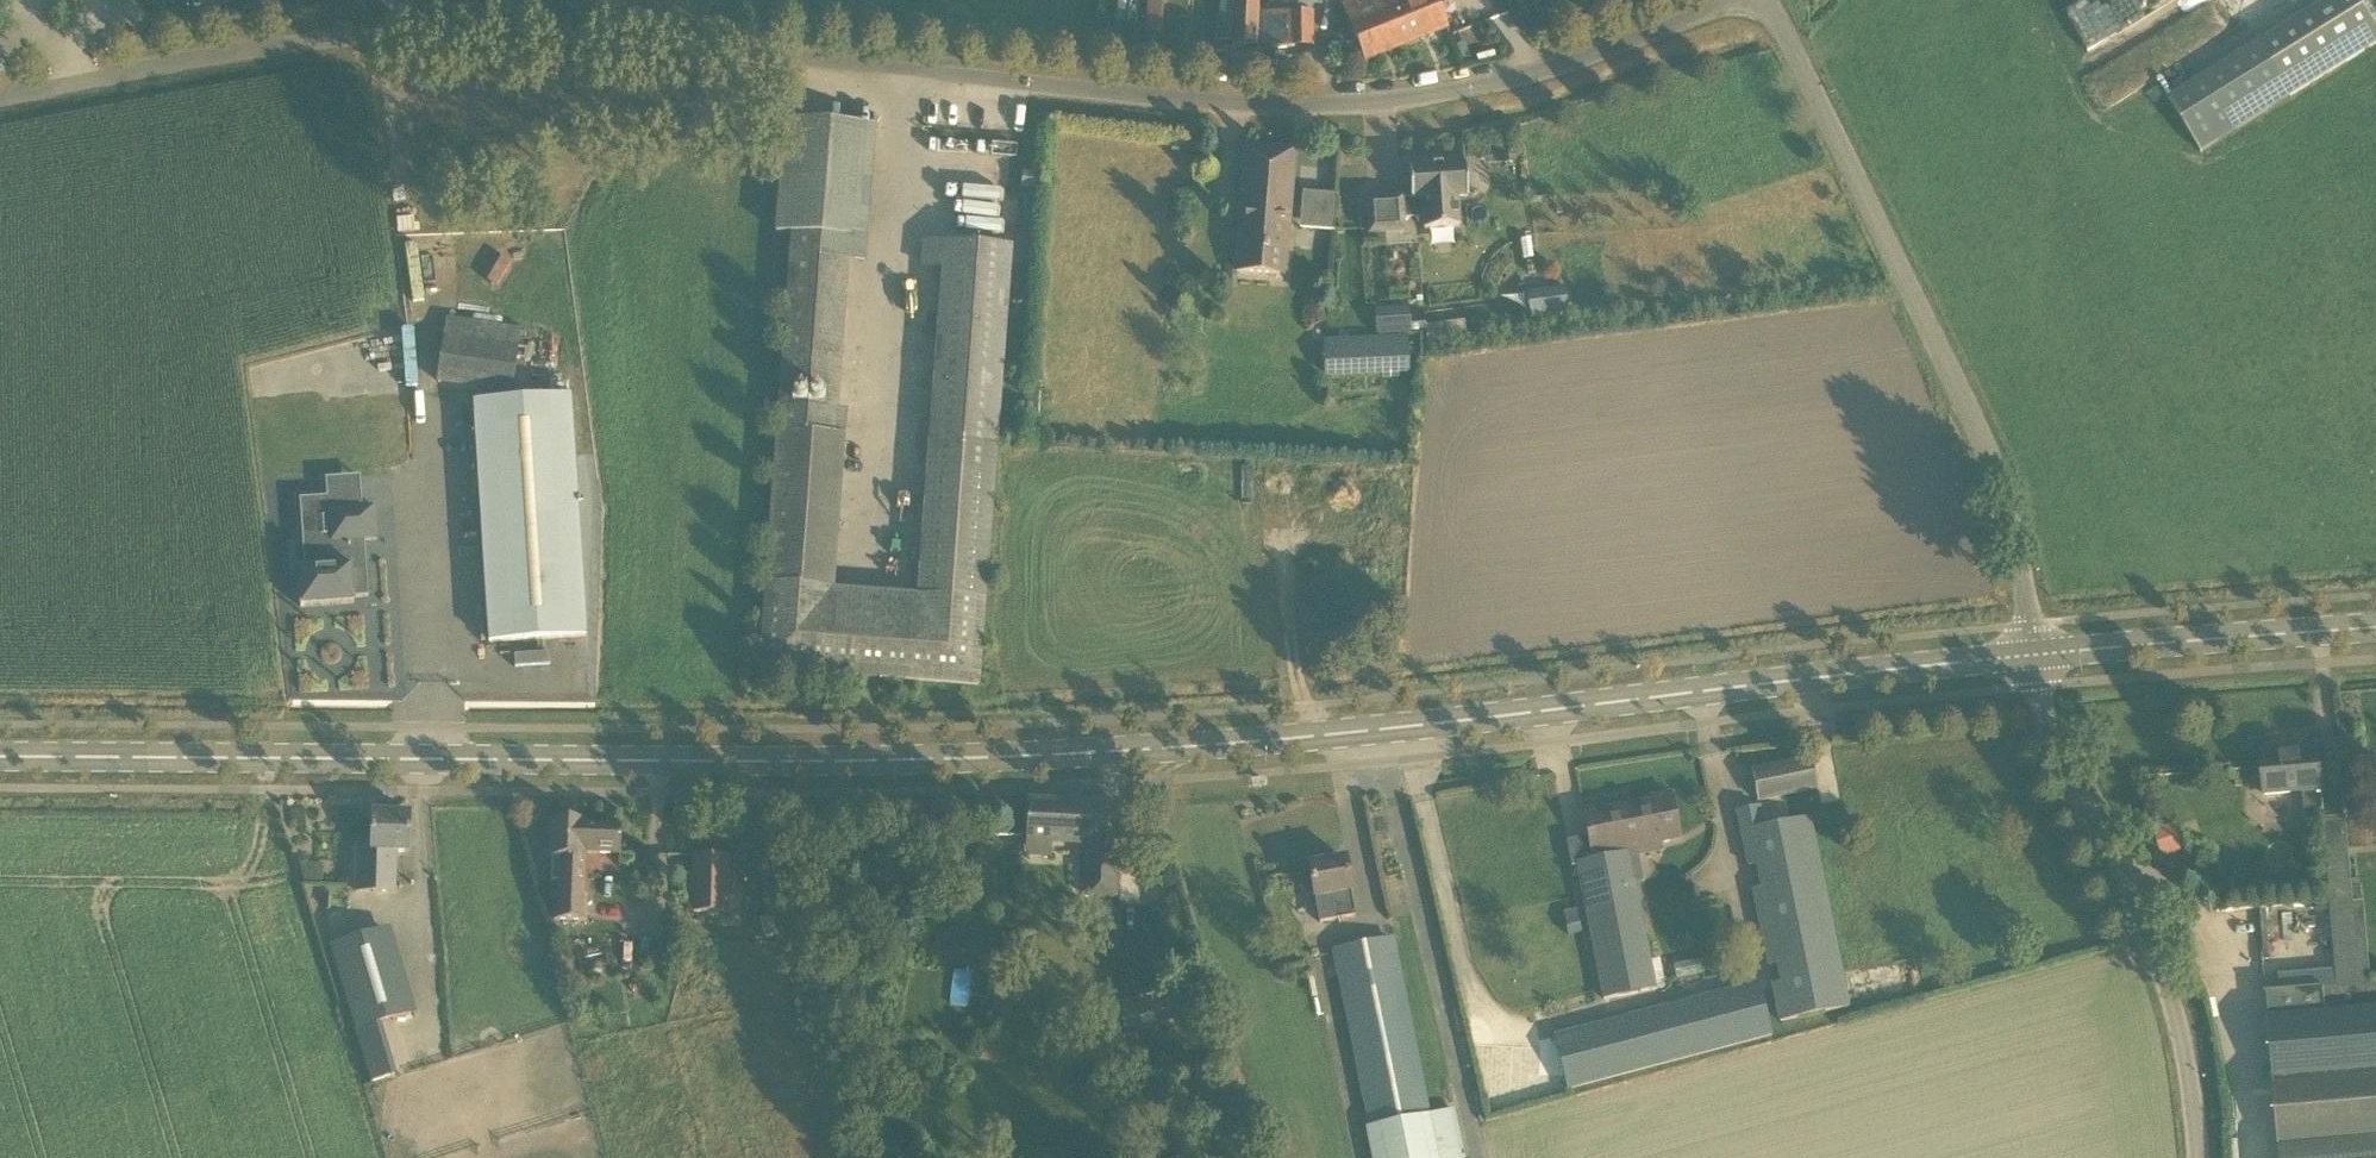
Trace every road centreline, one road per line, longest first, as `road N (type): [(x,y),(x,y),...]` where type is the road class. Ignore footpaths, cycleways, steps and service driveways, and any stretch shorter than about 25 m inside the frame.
road 1 (secondary): [(0,755),(1061,753),(1338,732),(2036,655)]
road 2 (unclassified): [(0,98),(393,32),(584,35),(1292,105),(1502,81),(1728,0)]
road 3 (unclassified): [(2036,655),(2020,558),(1976,425),(1770,0)]
road 4 (unclassified): [(2200,1157),(2186,1040),(2055,744),(2036,655)]
road 5 (secondary): [(2036,655),(2375,627)]

